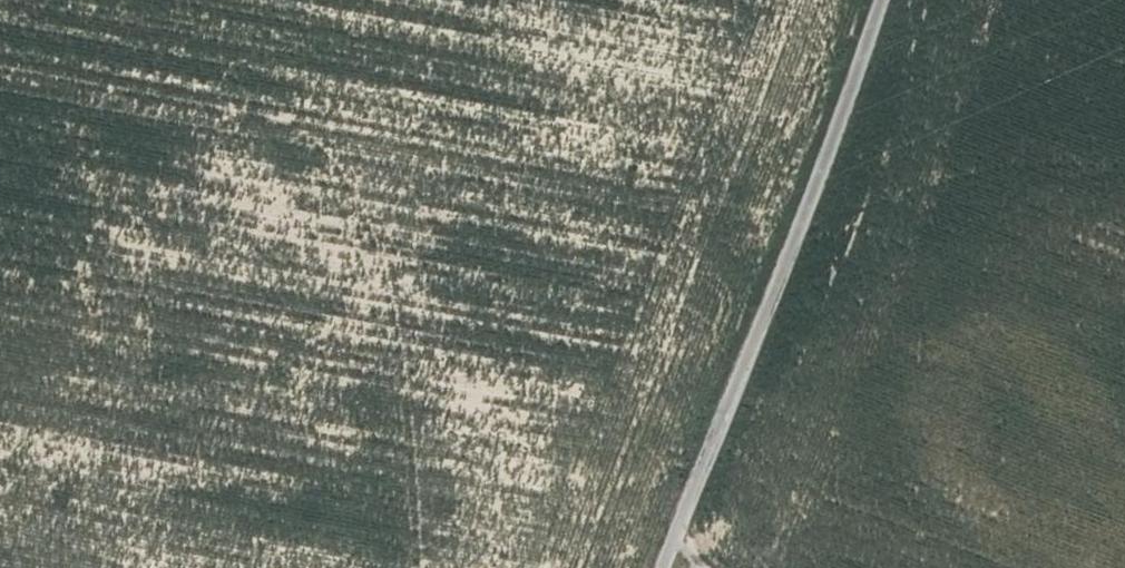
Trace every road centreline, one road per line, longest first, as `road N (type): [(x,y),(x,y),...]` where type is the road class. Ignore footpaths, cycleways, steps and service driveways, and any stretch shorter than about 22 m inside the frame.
road 1 (unclassified): [(666,567),(881,0)]

